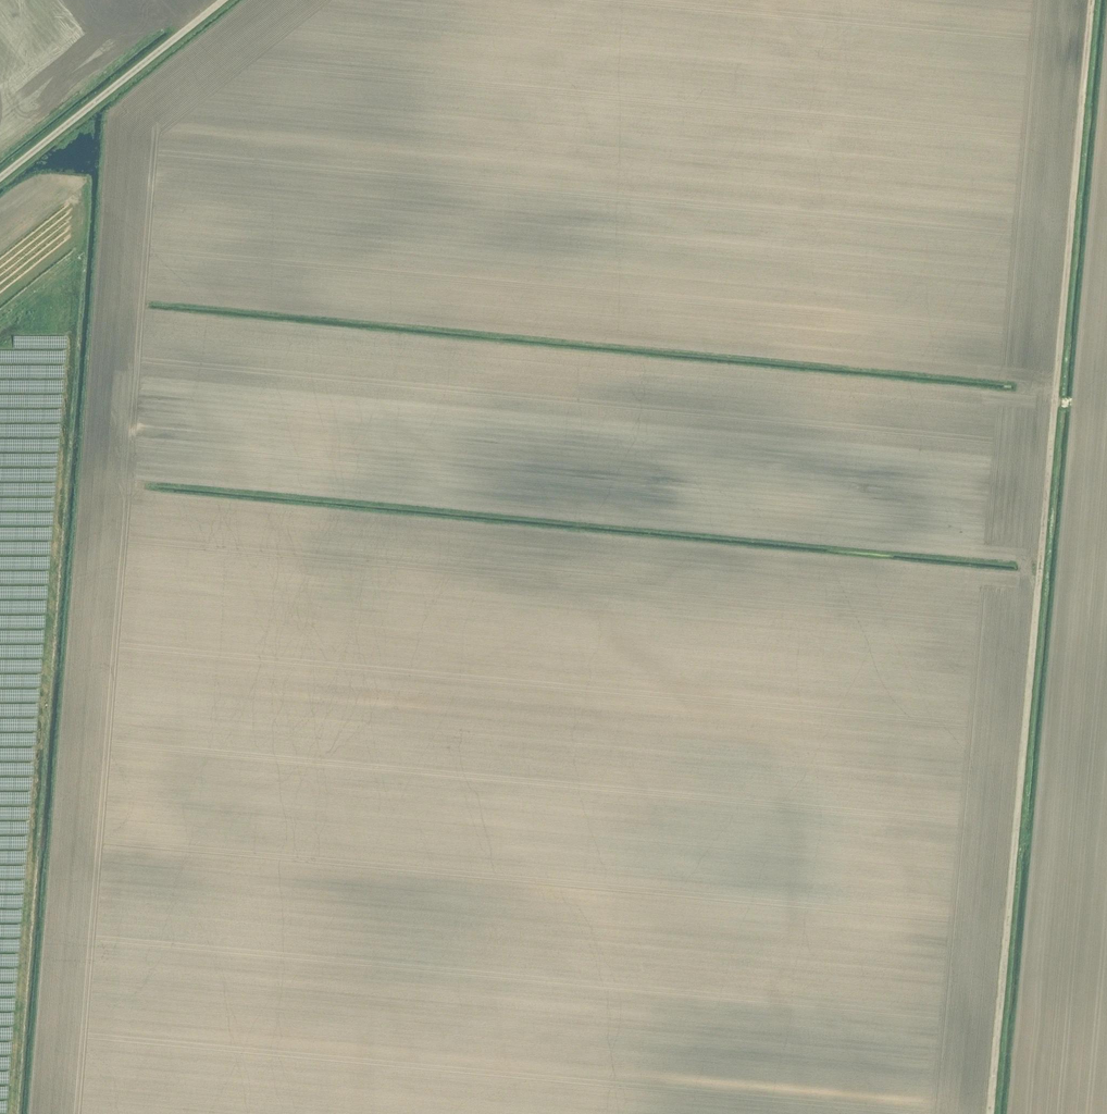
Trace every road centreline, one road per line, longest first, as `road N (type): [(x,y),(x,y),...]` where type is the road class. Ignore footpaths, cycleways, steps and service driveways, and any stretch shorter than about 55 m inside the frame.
road 1 (unclassified): [(0,178),(222,0)]

